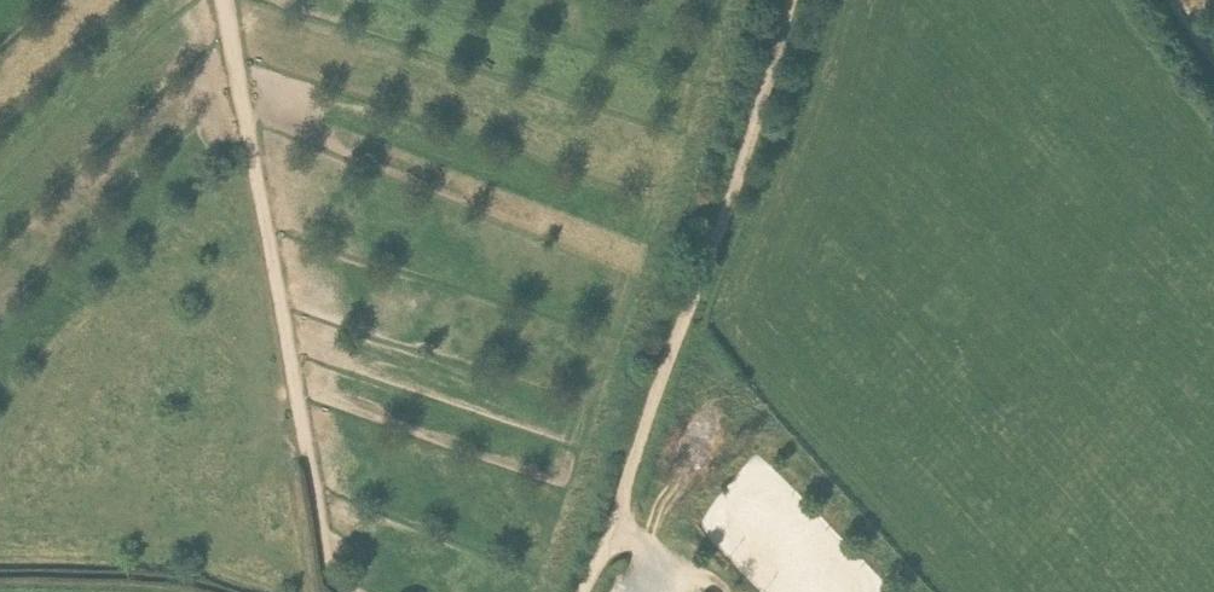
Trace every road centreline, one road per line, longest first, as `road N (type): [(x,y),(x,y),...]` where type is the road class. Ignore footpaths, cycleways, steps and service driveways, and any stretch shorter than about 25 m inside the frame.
road 1 (track): [(786,0),(684,320),(584,591)]
road 2 (track): [(352,591),(329,566),(222,0)]

